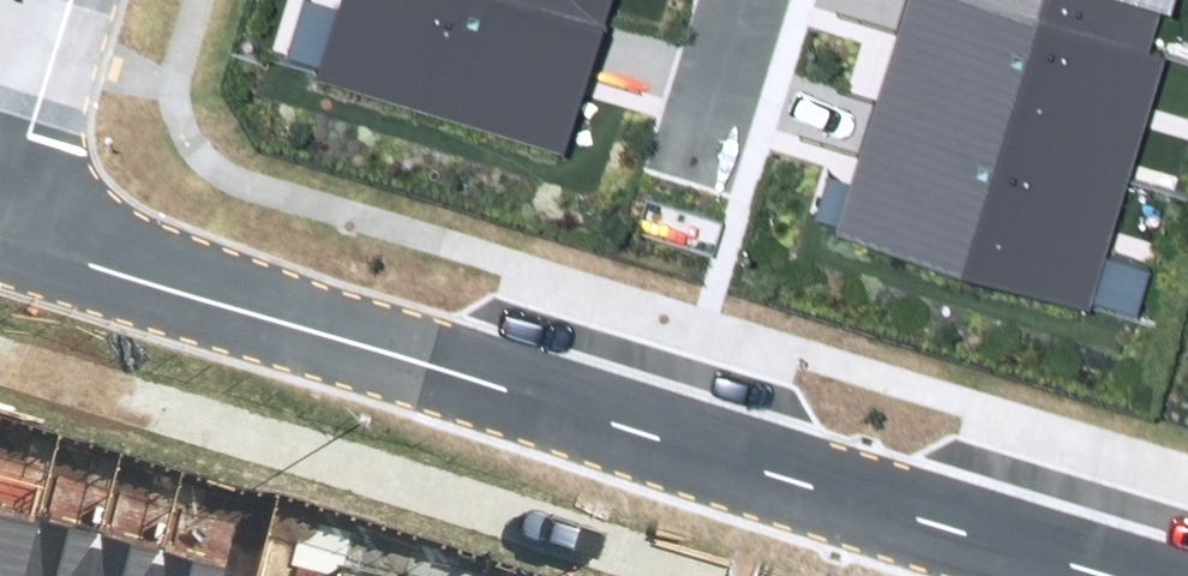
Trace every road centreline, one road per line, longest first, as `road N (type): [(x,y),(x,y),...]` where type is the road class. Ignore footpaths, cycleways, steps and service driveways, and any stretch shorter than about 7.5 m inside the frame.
road 1 (residential): [(0,221),(1128,575)]
road 2 (residential): [(67,0),(0,219)]
road 3 (residential): [(702,156),(751,0)]

